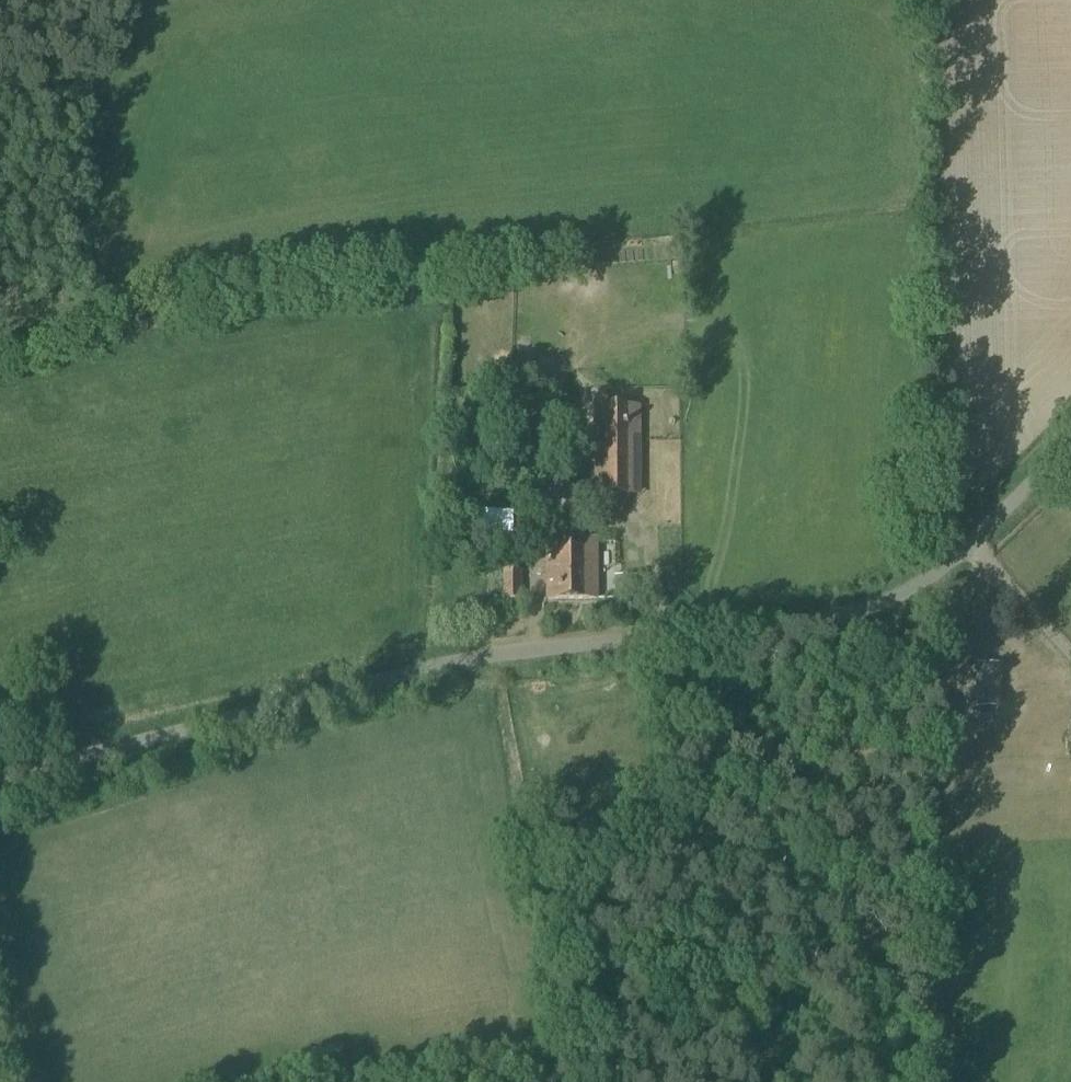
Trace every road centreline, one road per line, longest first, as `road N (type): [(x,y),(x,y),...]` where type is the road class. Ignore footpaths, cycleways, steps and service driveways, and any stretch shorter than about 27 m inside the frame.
road 1 (unclassified): [(0,777),(443,663),(816,622),(883,605),(954,559),(1070,444)]

